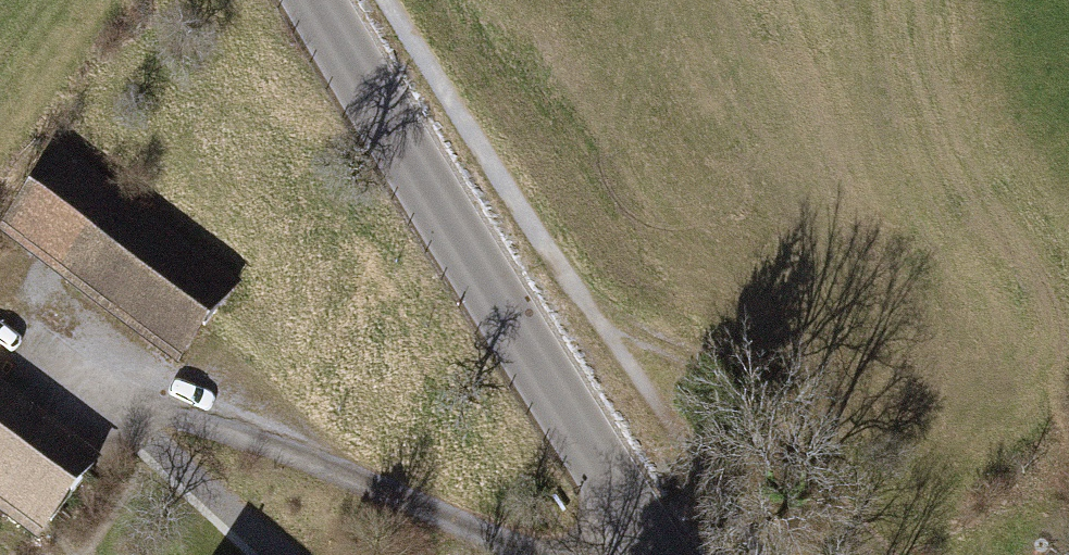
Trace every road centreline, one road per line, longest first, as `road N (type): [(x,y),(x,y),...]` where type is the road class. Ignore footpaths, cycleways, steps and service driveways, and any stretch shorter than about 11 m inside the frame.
road 1 (tertiary): [(314,0),(664,554)]
road 2 (track): [(531,554),(261,443),(54,374)]
road 3 (track): [(596,318),(705,365),(790,433),(884,554)]

